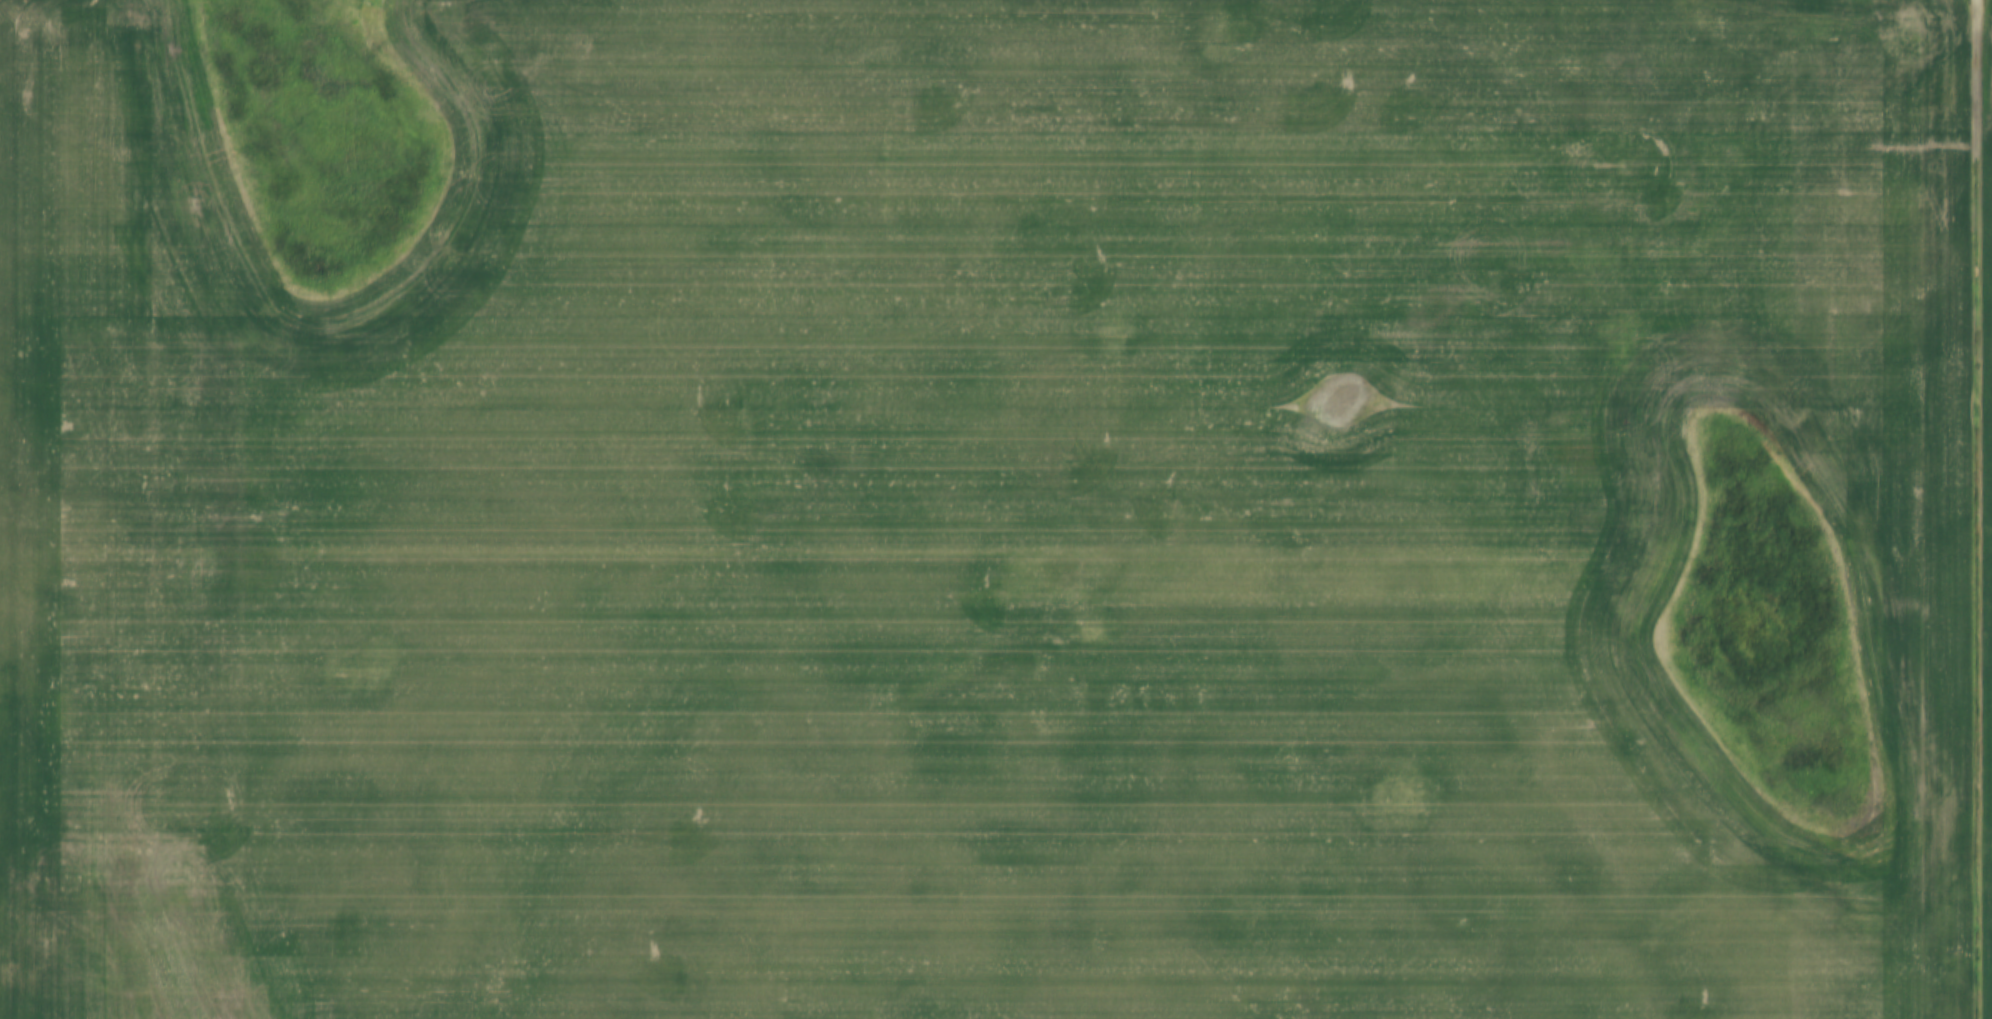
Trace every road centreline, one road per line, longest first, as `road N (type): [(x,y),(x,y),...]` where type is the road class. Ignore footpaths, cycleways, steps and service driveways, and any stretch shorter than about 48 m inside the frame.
road 1 (track): [(1976,0),(1977,1018)]

